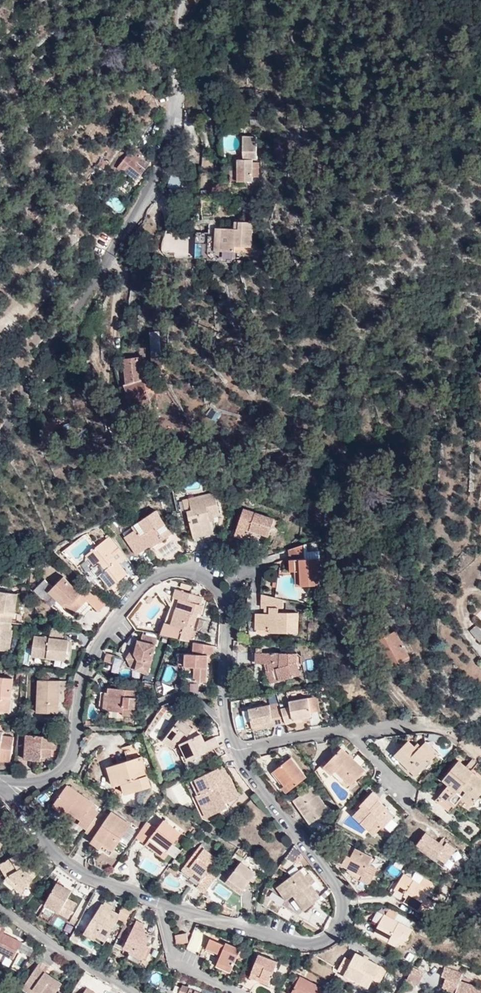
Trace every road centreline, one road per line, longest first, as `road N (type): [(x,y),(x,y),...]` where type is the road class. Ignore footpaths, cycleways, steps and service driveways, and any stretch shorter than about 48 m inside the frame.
road 1 (unclassified): [(183,0),(164,166),(0,437)]

